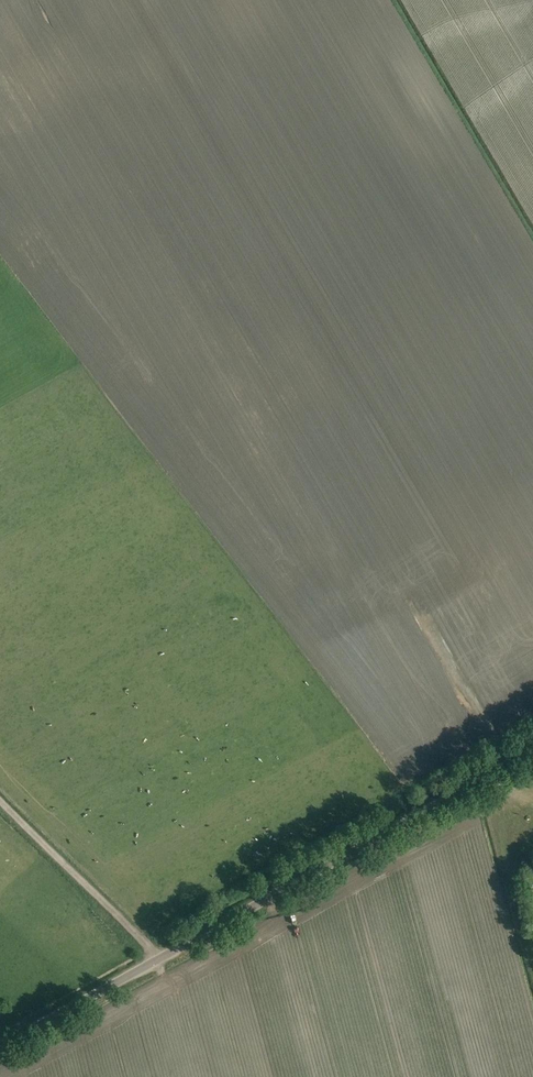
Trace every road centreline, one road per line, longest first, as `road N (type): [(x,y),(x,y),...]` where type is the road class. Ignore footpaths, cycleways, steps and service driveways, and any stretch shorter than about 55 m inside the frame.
road 1 (unclassified): [(0,1047),(532,753)]
road 2 (track): [(0,800),(163,958)]

